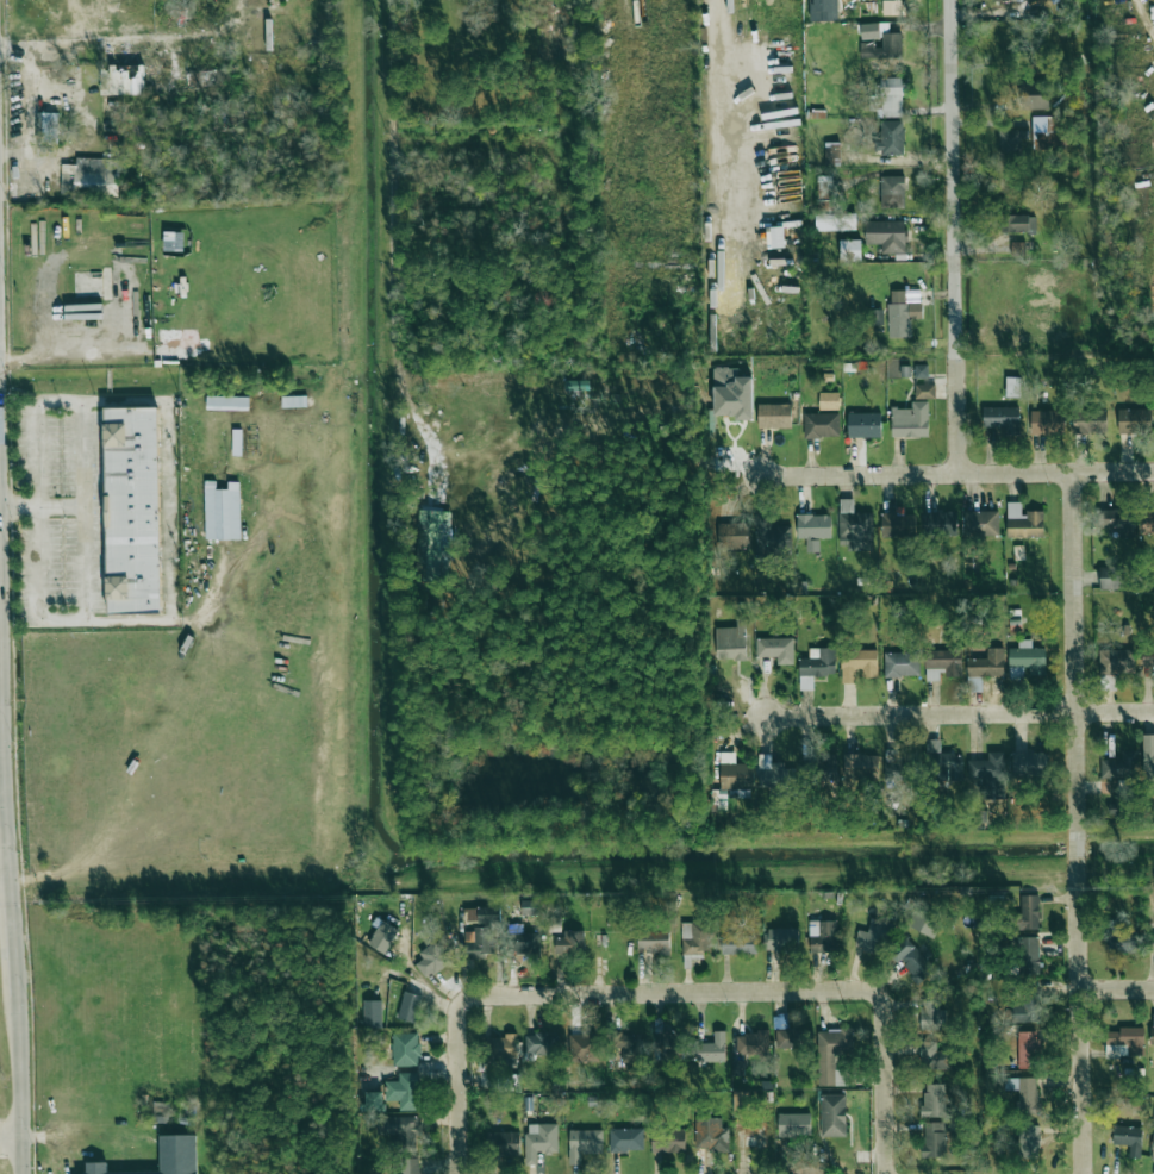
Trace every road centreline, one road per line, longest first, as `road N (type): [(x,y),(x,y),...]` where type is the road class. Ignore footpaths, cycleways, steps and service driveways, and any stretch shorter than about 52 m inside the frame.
road 1 (residential): [(1083,1173),(1072,473)]
road 2 (residential): [(457,1050),(463,1003),(485,995),(868,989),(886,1001),(886,1036)]
road 3 (residential): [(955,475),(952,0)]
road 4 (residential): [(762,477),(1153,472)]
road 5 (residential): [(765,719),(1153,713)]
road 6 (secondary): [(13,880),(0,508)]
road 7 (secondary): [(25,1173),(18,997)]
road 8 (residential): [(887,1173),(886,1036)]
road 9 (residential): [(460,1173),(457,1050)]

